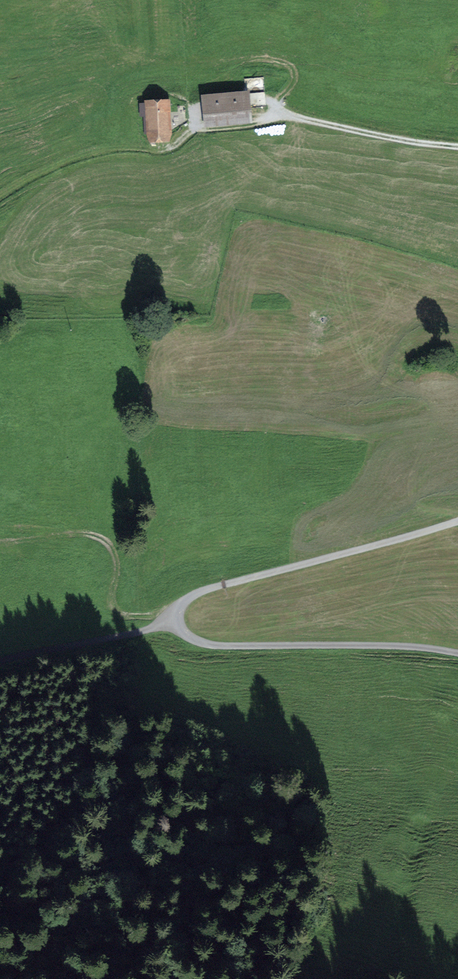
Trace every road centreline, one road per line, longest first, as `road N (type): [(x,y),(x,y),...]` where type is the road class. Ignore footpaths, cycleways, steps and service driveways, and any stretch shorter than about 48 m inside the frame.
road 1 (unclassified): [(457,520),(191,595),(172,623),(211,647),(457,655)]
road 2 (track): [(291,114),(193,132),(166,149),(99,152),(0,197)]
road 3 (track): [(0,672),(172,623)]
road 4 (track): [(291,114),(457,146)]

